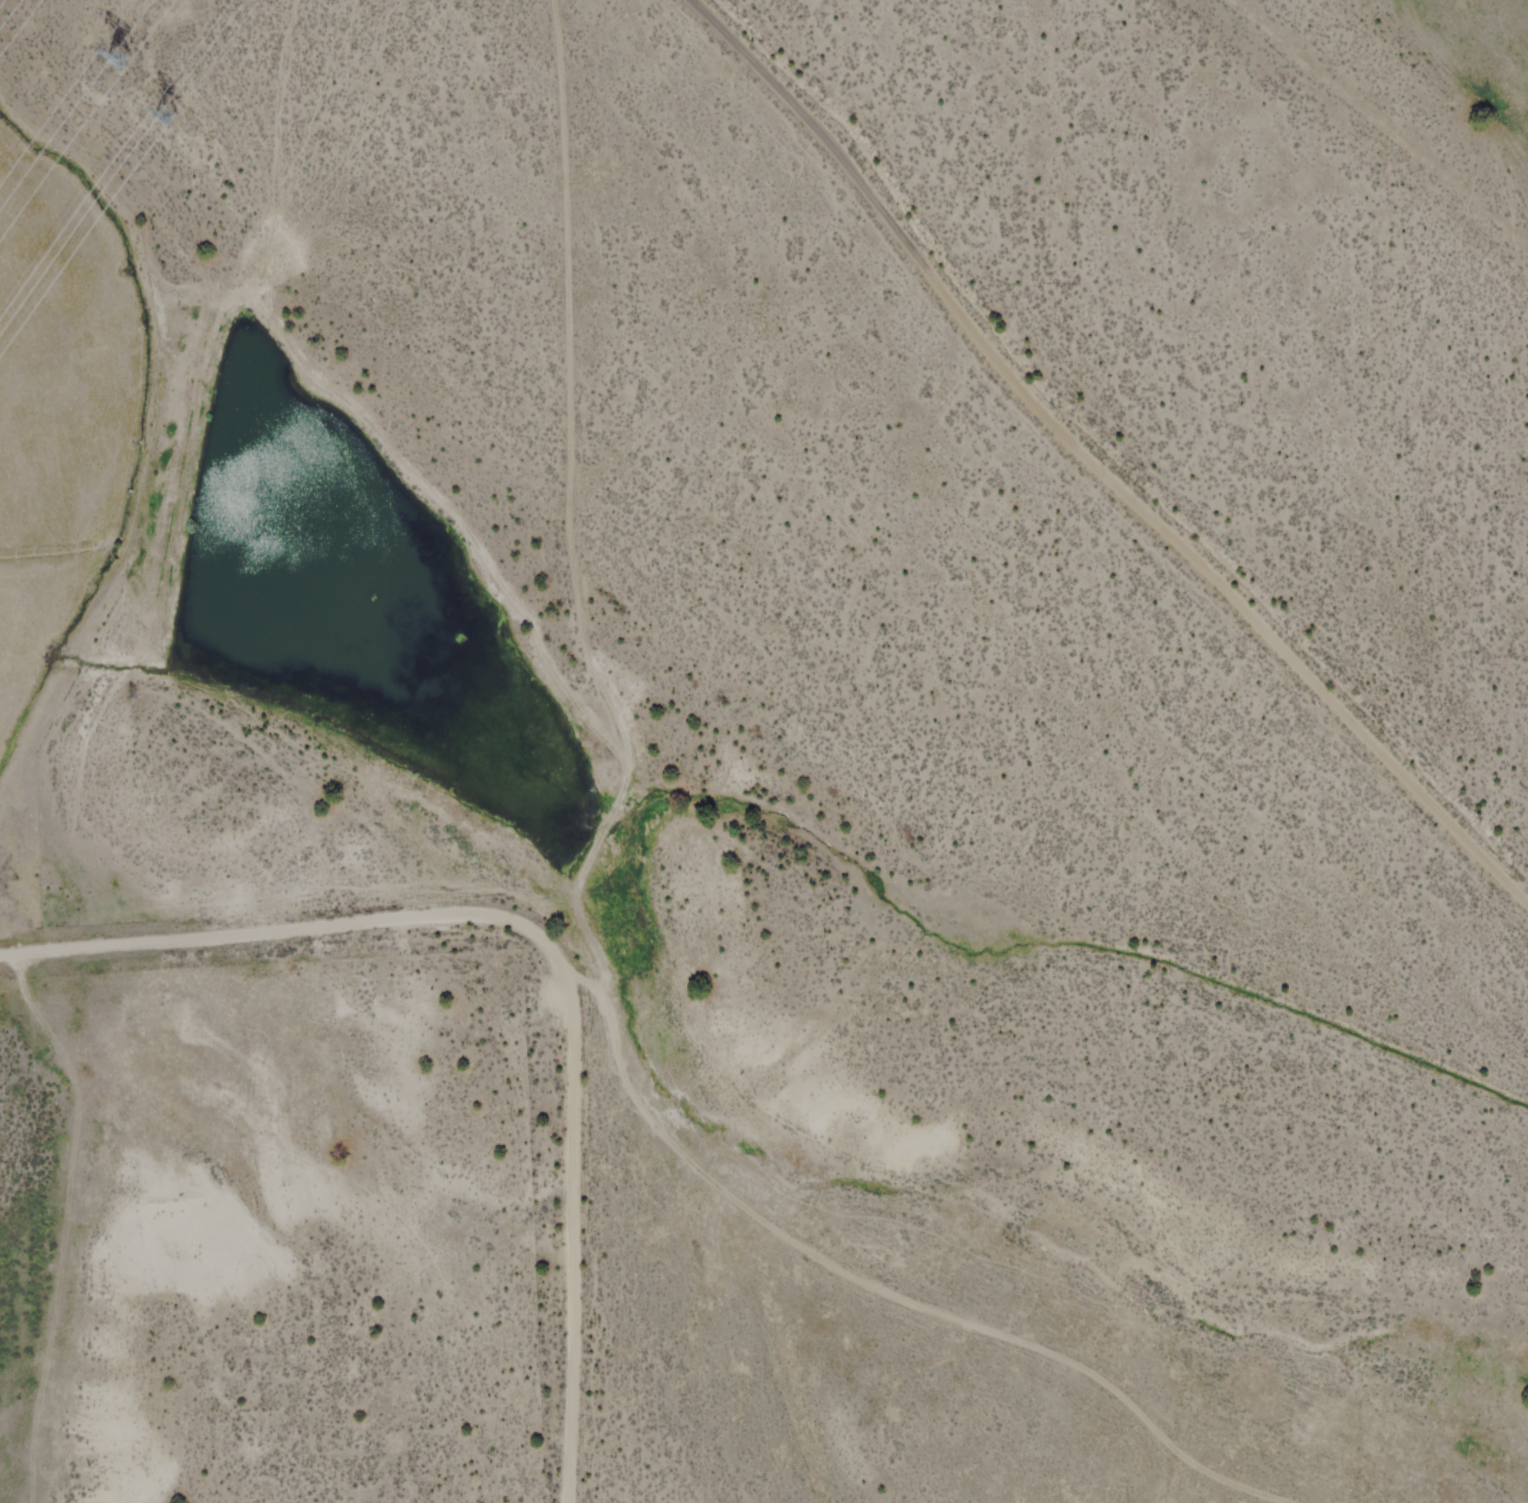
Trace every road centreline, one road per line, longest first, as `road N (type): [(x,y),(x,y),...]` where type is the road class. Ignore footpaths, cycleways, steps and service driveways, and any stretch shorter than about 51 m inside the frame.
road 1 (residential): [(565,1502),(573,1014),(547,943),(523,924),(485,914),(0,951)]
road 2 (track): [(1338,1502),(1199,1451),(1103,1355),(744,1200),(696,1158),(642,1008),(561,966)]

